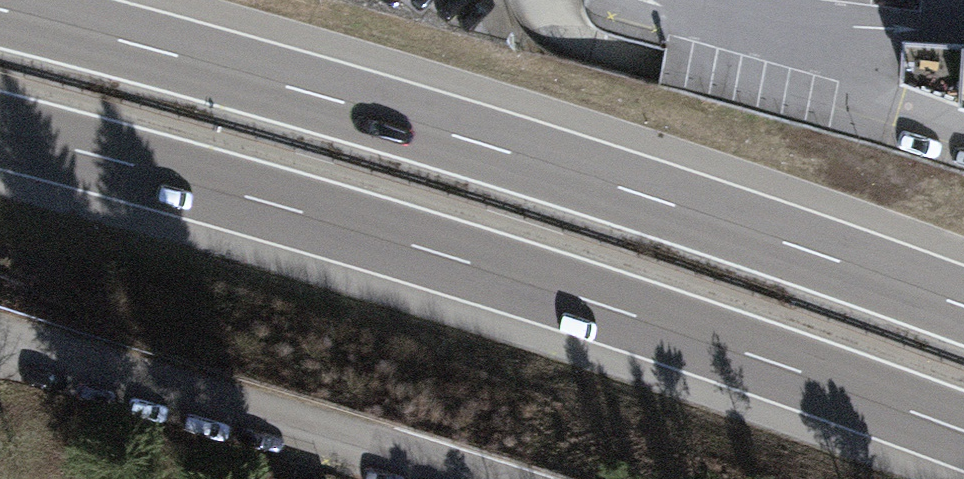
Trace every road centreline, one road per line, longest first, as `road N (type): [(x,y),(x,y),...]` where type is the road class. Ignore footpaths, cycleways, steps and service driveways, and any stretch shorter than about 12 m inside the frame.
road 1 (motorway): [(0,132),(488,271),(963,433)]
road 2 (motorway): [(963,304),(517,153),(0,8)]
road 3 (residential): [(472,478),(0,341)]

